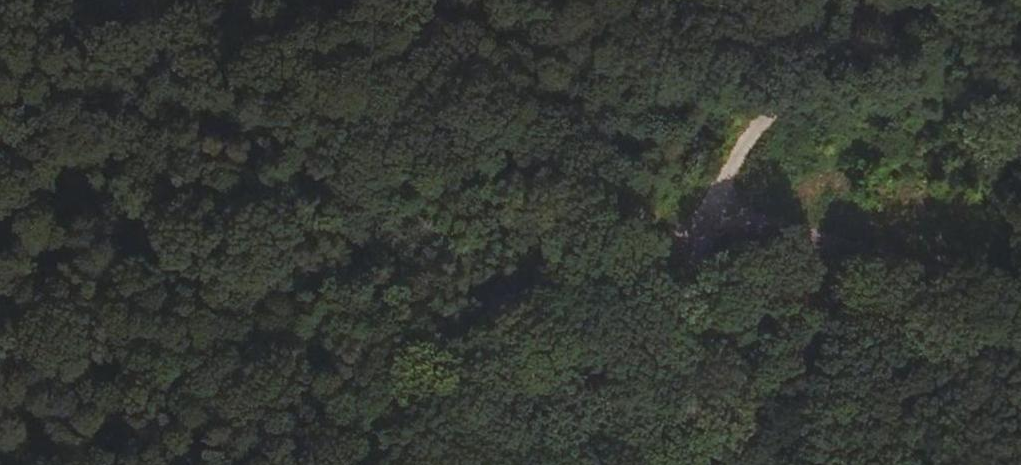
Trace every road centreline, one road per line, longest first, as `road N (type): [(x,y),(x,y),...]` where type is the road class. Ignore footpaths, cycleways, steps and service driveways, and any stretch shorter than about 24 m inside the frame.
road 1 (track): [(0,37),(700,215)]
road 2 (unclassified): [(943,0),(776,102),(700,215),(688,263),(682,464)]
road 3 (track): [(1020,299),(700,215)]
road 4 (track): [(688,263),(514,377),(437,464)]

